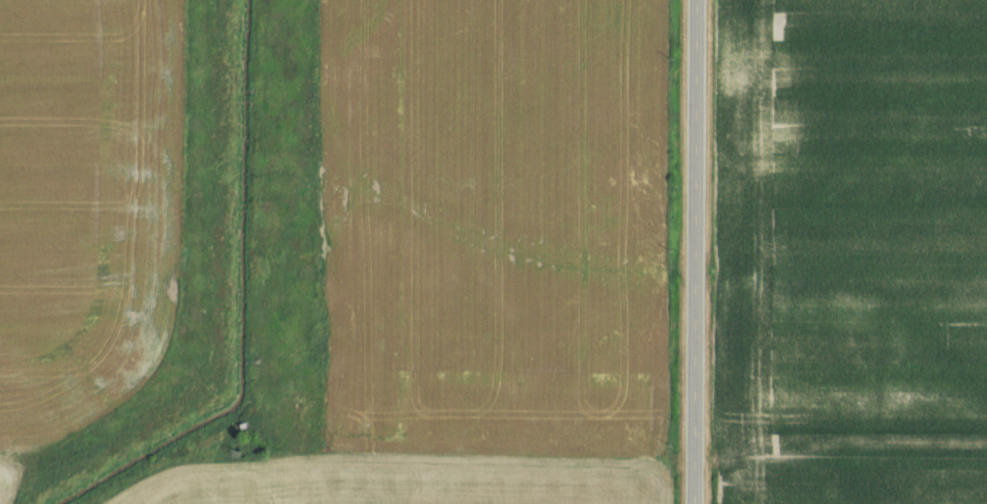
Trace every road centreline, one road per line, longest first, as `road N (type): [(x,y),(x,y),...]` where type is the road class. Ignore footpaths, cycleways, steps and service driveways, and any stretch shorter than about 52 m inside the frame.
road 1 (residential): [(692,503),(694,0)]

